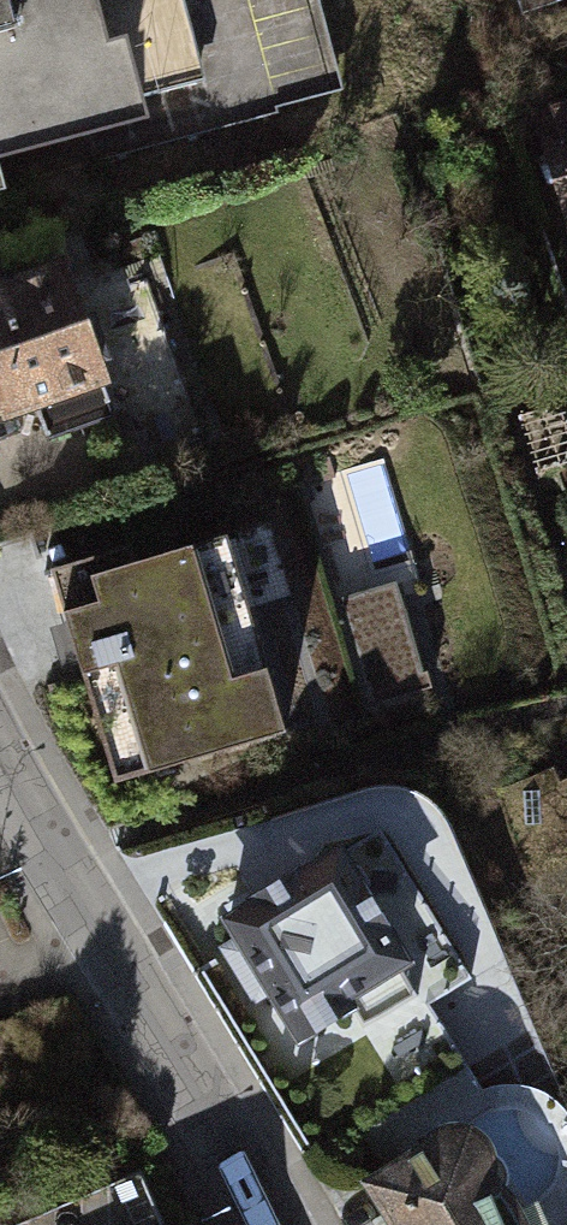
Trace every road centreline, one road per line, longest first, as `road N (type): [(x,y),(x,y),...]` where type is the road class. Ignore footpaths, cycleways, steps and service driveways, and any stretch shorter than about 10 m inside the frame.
road 1 (tertiary): [(267,1224),(0,753)]

